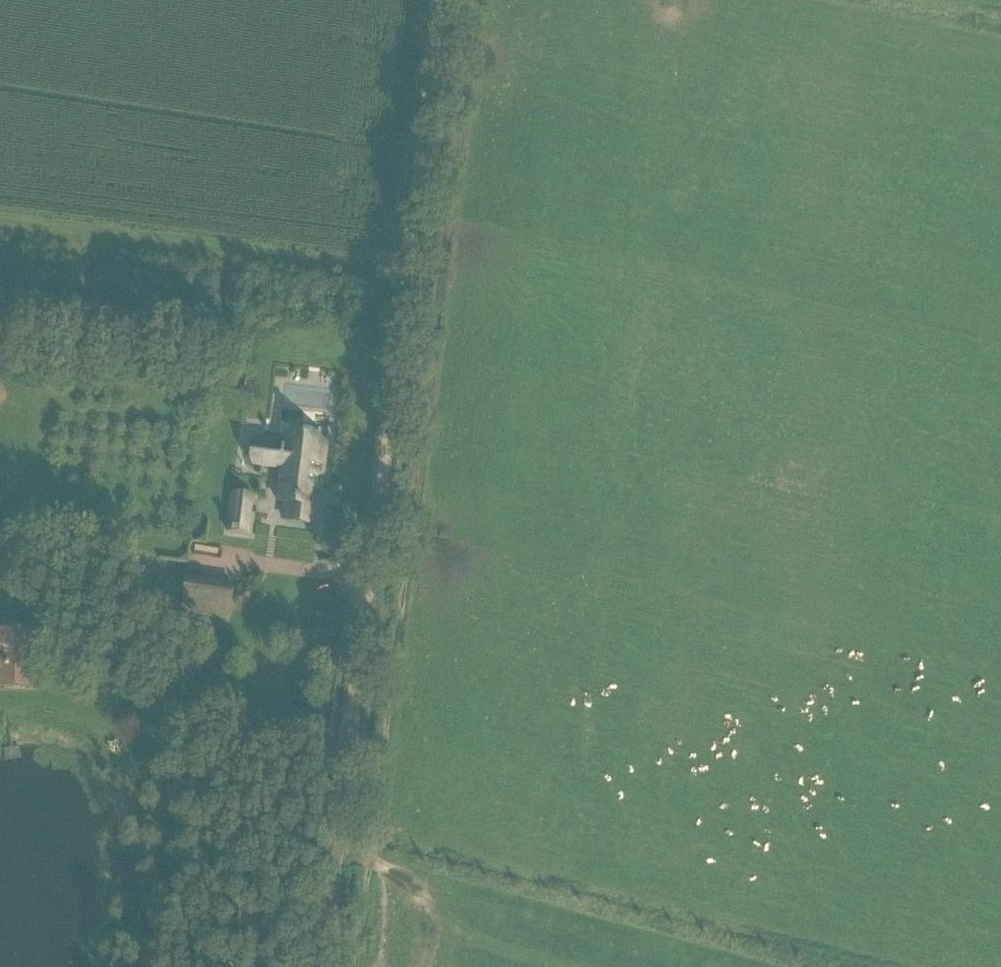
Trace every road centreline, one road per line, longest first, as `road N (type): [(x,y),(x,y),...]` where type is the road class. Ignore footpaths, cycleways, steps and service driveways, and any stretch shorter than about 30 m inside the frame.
road 1 (track): [(322,966),(443,0)]

